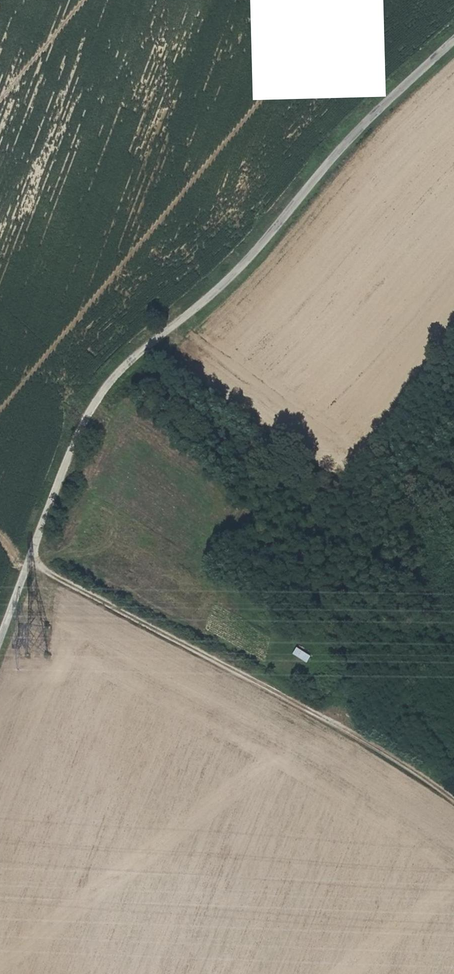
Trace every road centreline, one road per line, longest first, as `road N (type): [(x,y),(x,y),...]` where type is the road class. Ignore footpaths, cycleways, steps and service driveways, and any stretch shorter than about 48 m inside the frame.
road 1 (unclassified): [(0,626),(58,479),(126,364),(238,269),(342,146),(453,37)]
road 2 (track): [(453,808),(290,700),(26,557)]
road 3 (track): [(93,409),(232,496),(239,534)]

